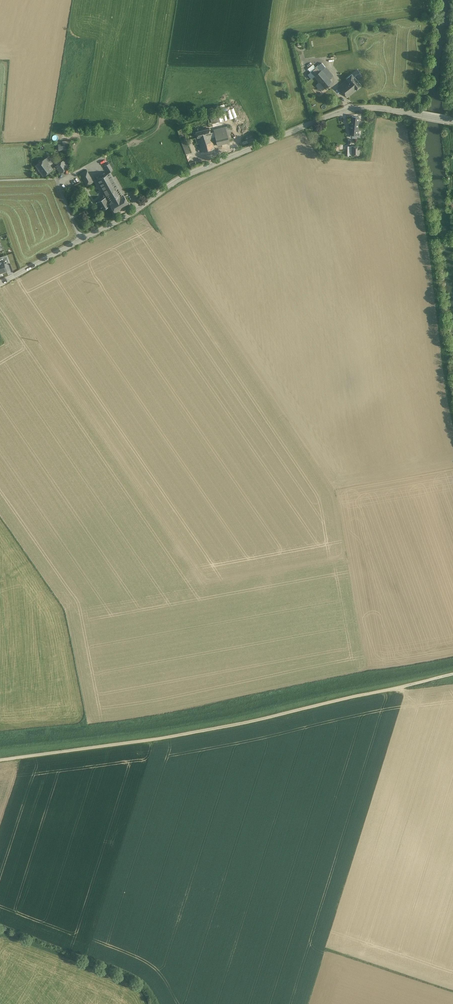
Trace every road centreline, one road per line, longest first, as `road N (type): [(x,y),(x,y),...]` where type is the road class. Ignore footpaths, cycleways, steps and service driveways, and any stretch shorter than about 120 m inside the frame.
road 1 (track): [(452,673),(256,721),(0,760)]
road 2 (tertiary): [(452,121),(372,108),(327,117),(179,180),(81,240)]

